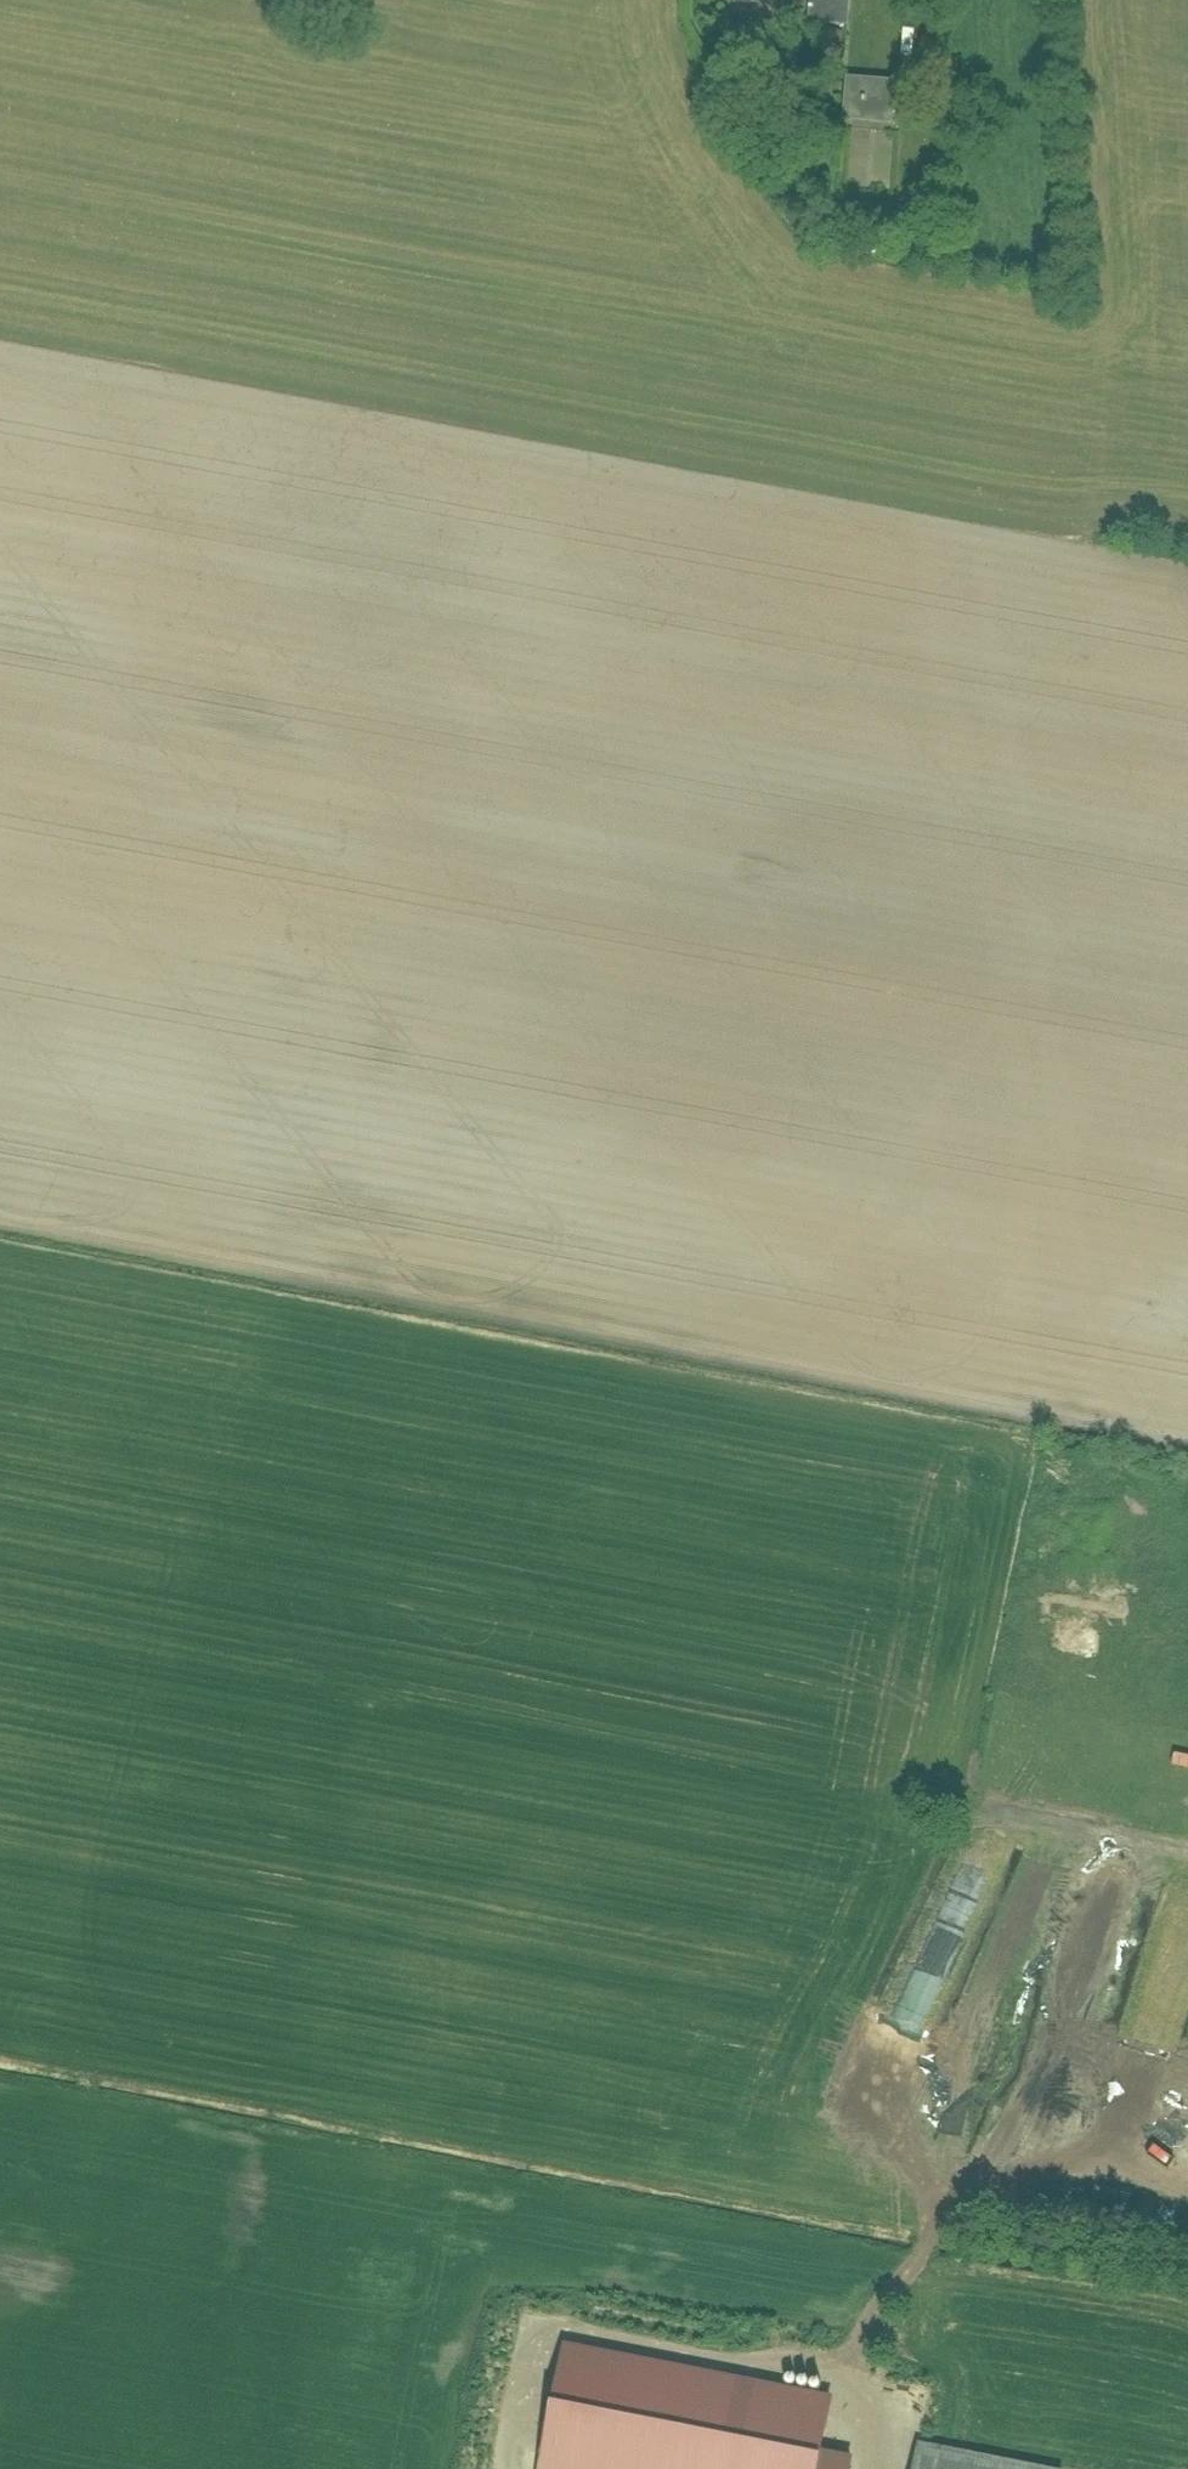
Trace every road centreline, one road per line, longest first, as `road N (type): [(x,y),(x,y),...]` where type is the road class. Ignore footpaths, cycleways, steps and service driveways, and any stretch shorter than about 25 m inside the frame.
road 1 (track): [(1187,1849),(1002,1807)]

